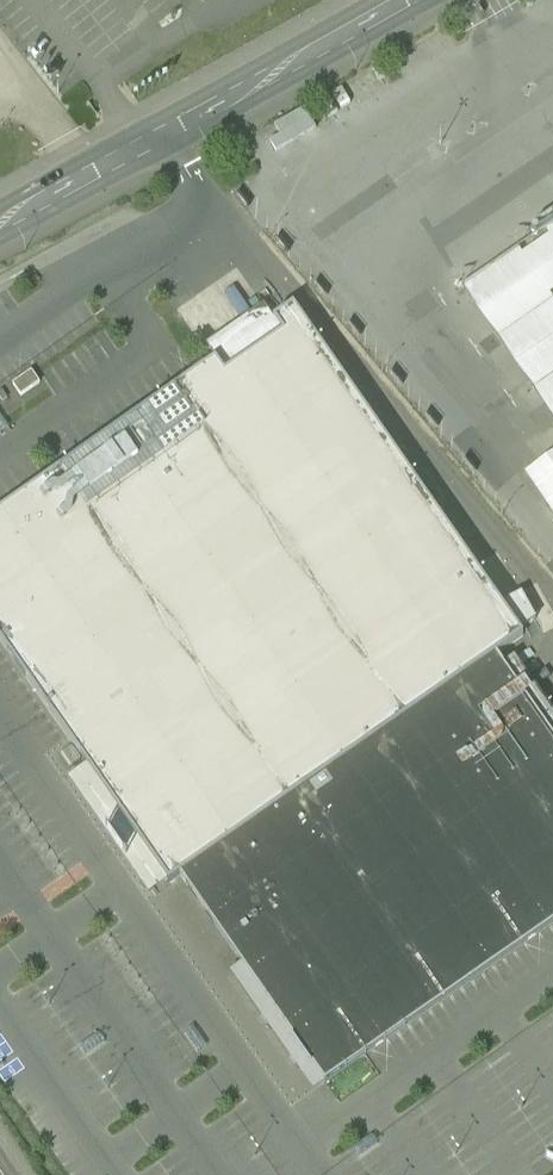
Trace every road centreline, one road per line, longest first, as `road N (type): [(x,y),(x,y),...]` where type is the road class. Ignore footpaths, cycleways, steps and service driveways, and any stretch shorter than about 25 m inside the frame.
road 1 (unclassified): [(407,0),(0,231)]

